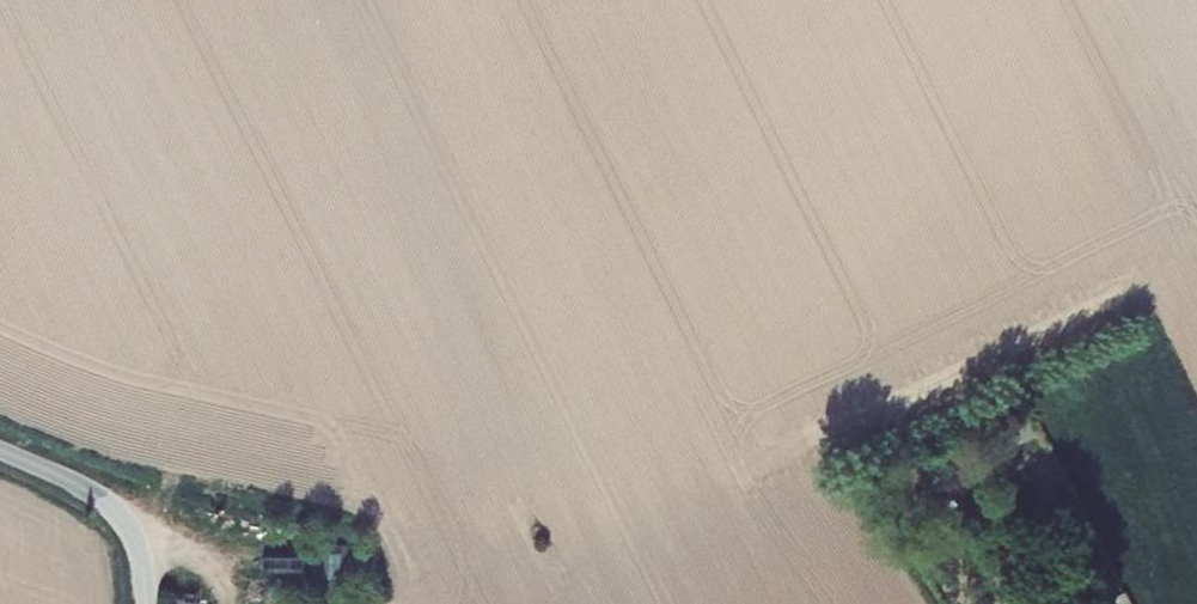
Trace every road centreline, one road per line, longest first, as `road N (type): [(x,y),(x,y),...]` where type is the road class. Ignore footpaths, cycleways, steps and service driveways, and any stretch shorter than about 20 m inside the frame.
road 1 (unclassified): [(148,603),(137,538),(107,491),(0,448)]

